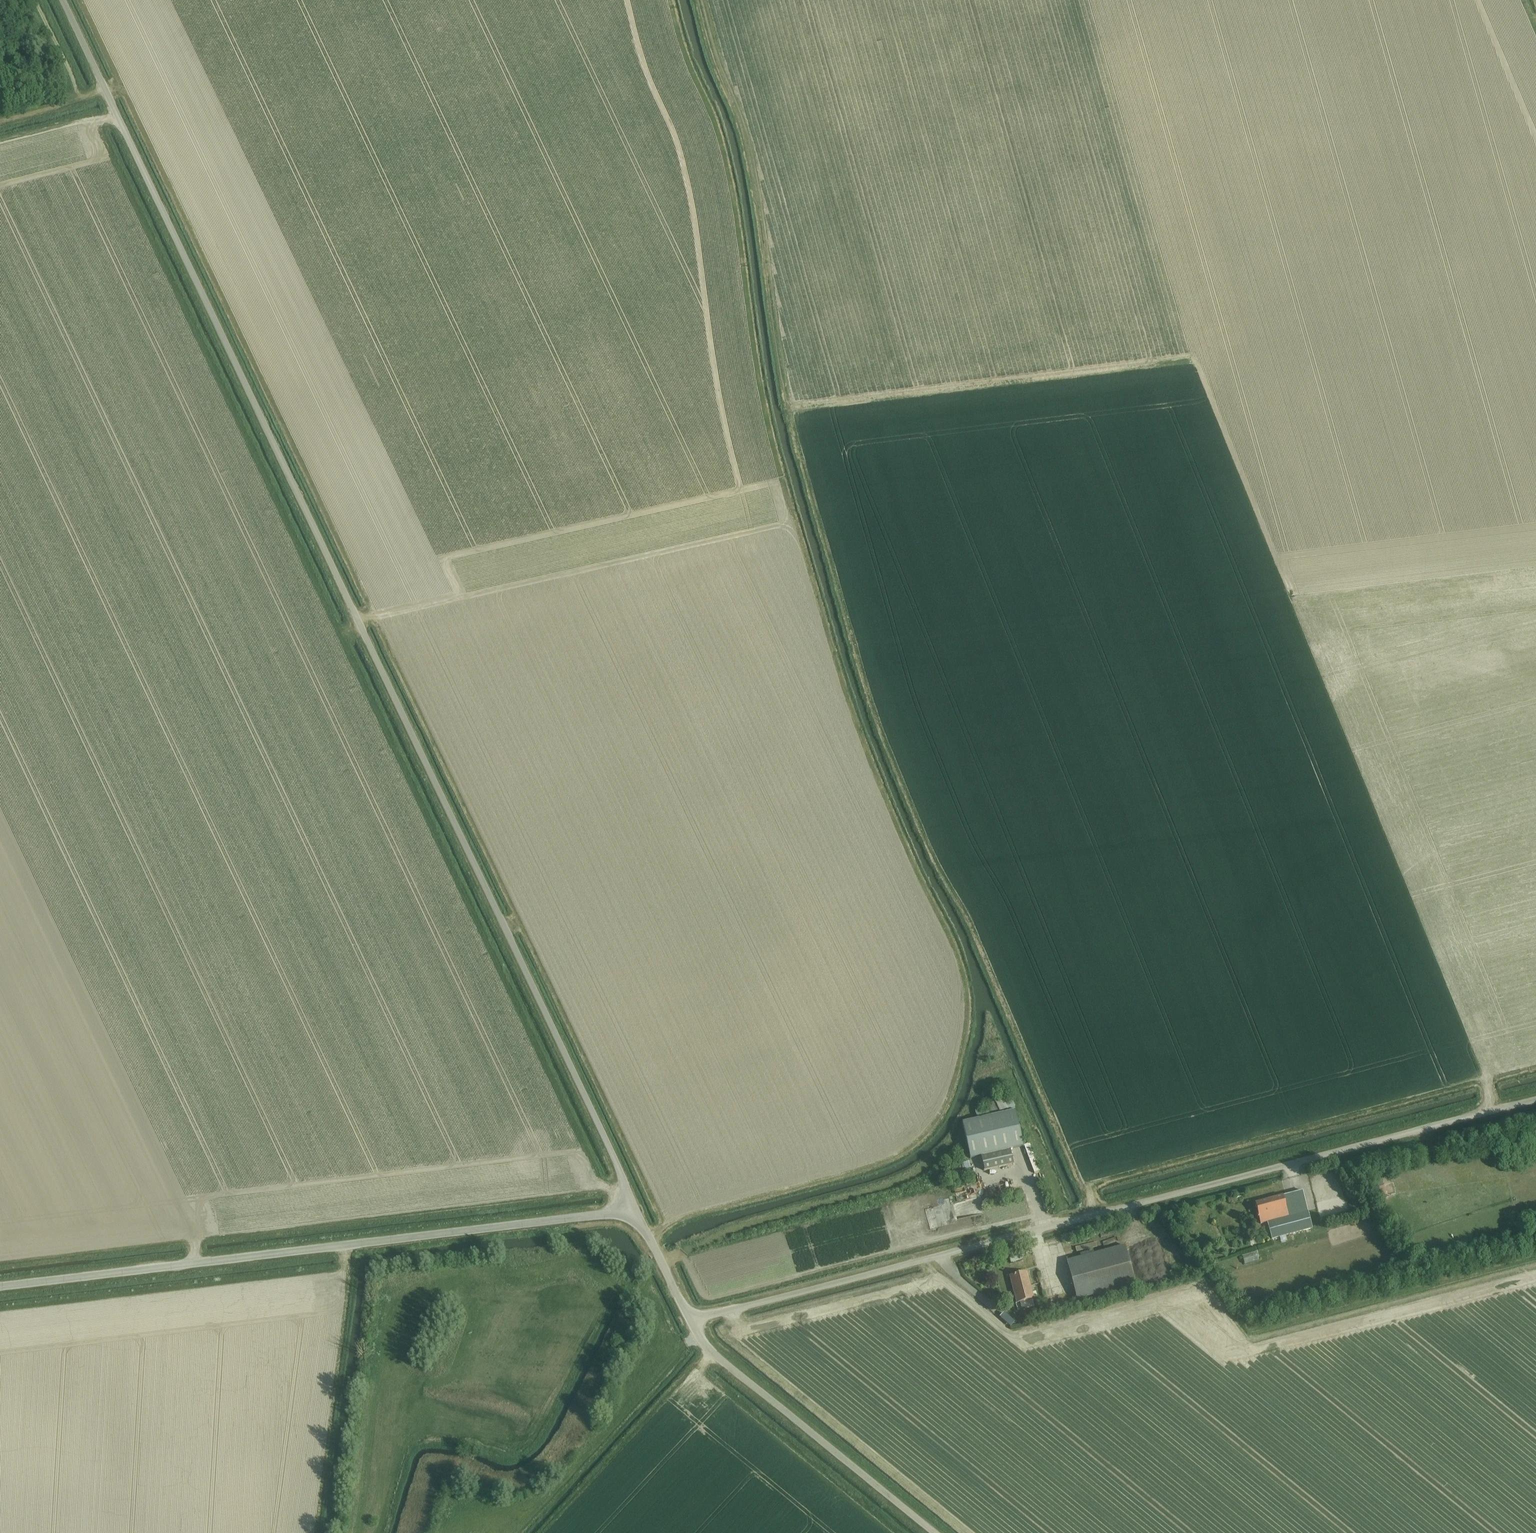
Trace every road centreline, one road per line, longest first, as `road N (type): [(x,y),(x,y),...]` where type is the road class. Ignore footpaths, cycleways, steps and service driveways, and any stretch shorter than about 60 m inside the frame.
road 1 (unclassified): [(636,1210),(62,0)]
road 2 (unclassified): [(690,1319),(1535,1100)]
road 3 (unclassified): [(0,1288),(636,1210)]
road 4 (unclassified): [(934,1532),(710,1350),(690,1319)]
road 5 (unclassified): [(690,1319),(636,1210)]

